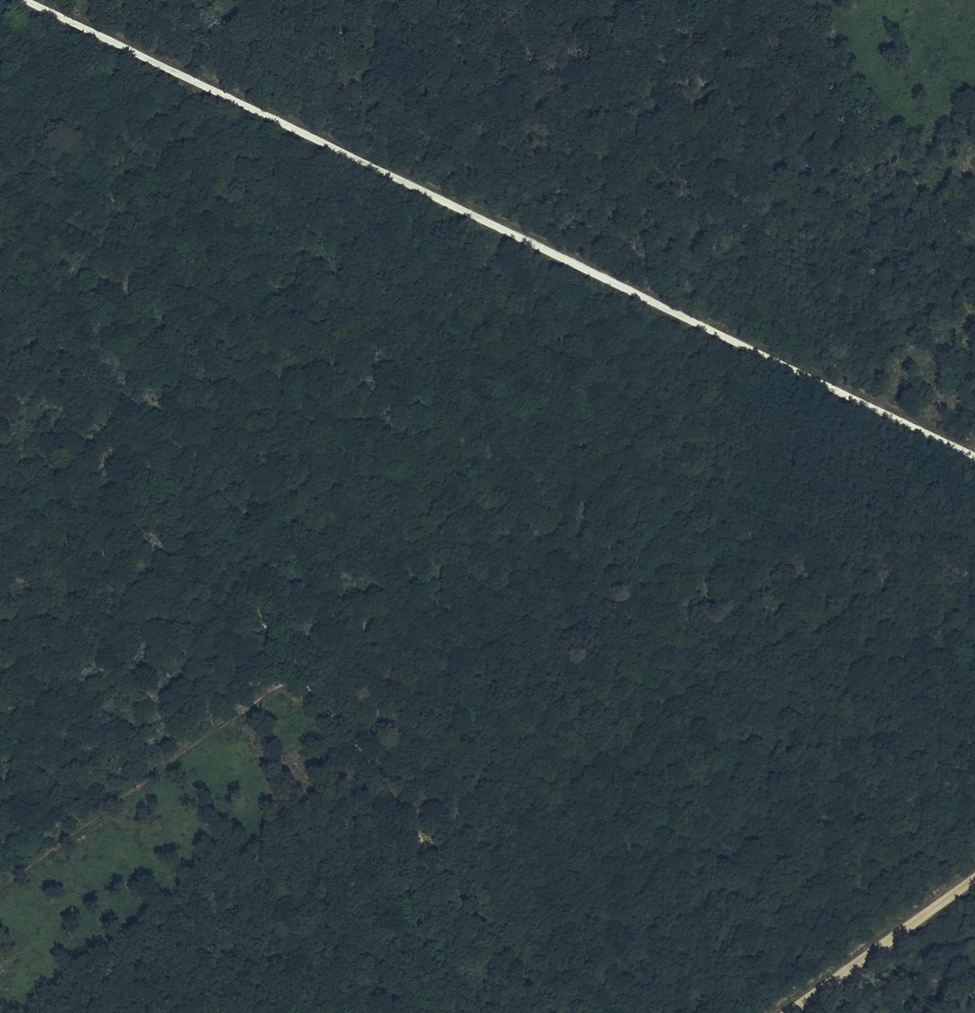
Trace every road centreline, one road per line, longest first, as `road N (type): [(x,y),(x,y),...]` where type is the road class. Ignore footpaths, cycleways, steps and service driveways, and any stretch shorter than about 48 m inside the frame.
road 1 (track): [(974,456),(14,0)]
road 2 (track): [(974,875),(788,1012)]

